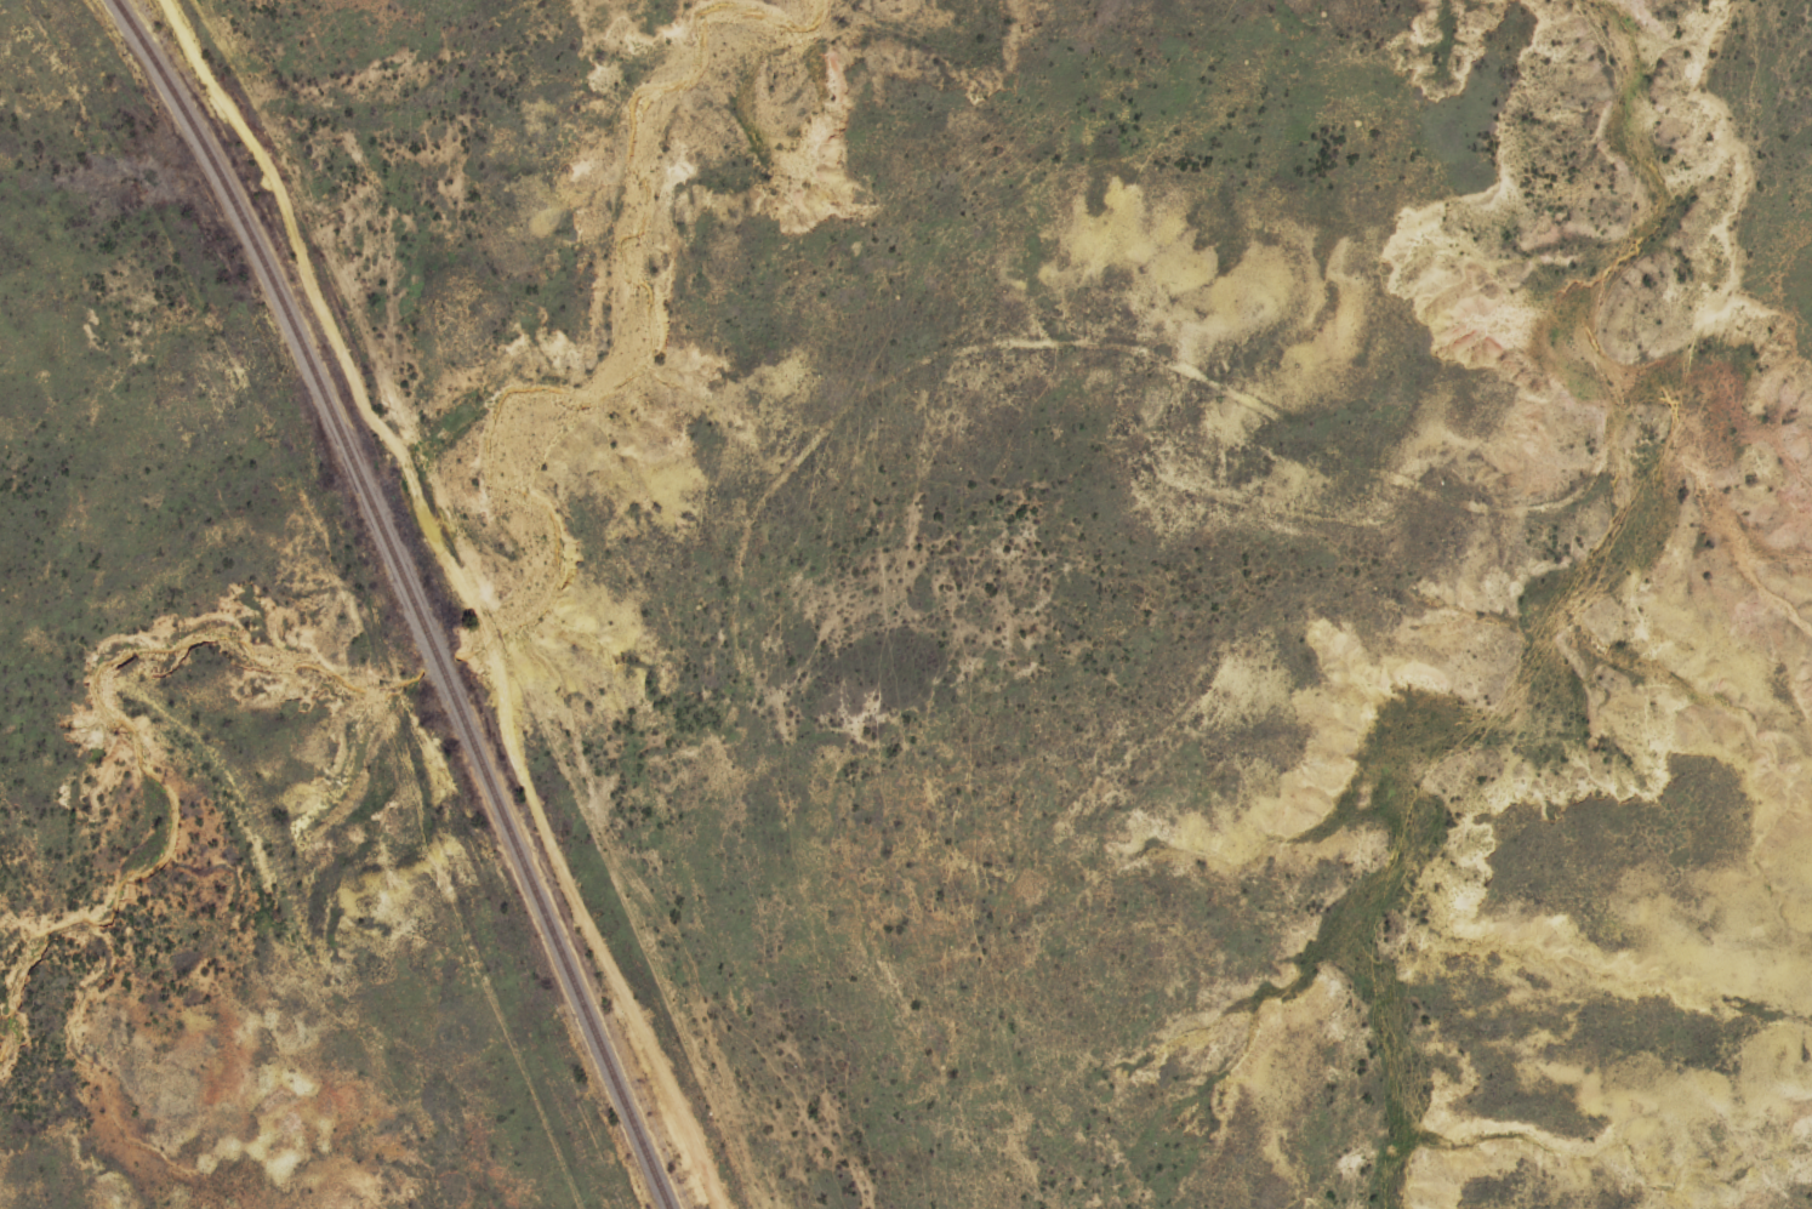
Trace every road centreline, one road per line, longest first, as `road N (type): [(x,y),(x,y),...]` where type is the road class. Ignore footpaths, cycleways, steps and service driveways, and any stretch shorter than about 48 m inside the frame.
road 1 (residential): [(0,703),(17,712),(108,663),(153,669)]

